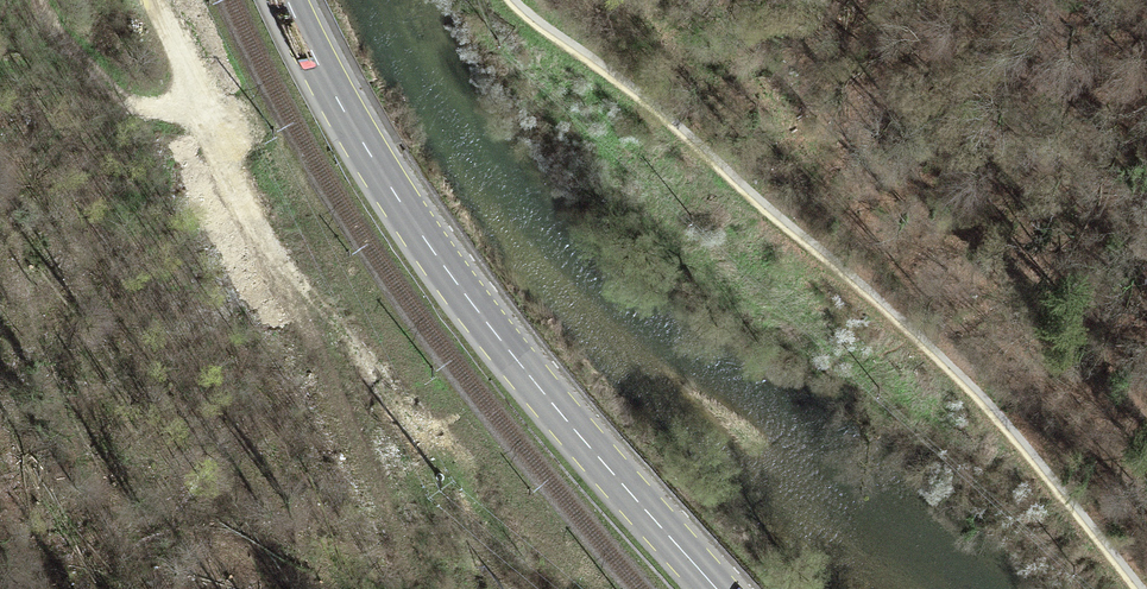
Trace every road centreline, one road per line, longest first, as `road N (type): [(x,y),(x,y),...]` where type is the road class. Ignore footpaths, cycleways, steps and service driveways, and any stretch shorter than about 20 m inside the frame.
road 1 (track): [(1134,588),(953,350),(514,0)]
road 2 (primary): [(718,588),(492,330),(416,226),(287,0)]
road 3 (track): [(268,205),(181,99),(139,0)]

